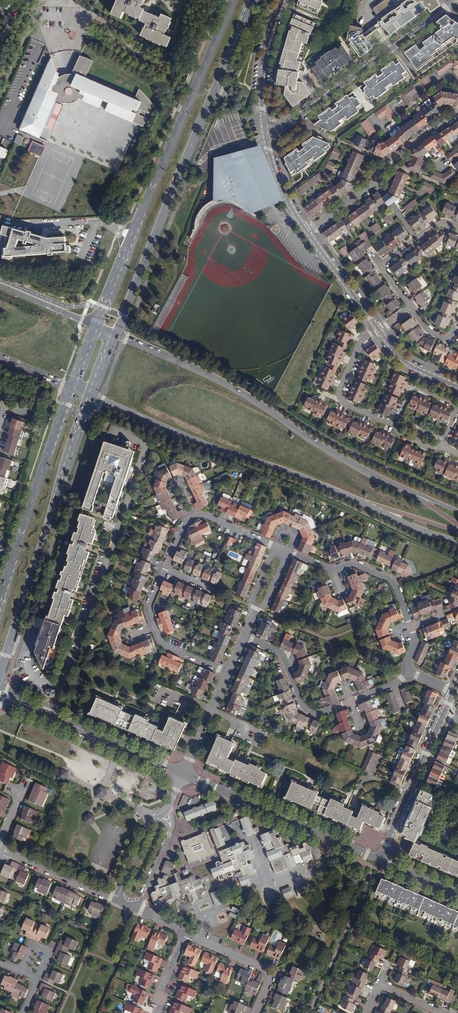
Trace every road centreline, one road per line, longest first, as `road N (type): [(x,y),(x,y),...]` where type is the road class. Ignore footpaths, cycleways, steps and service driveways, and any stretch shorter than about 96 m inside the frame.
road 1 (primary): [(91,396),(457,544)]
road 2 (primary): [(457,512),(336,456),(239,393),(117,335)]
road 3 (secondary): [(117,335),(254,0)]
road 4 (secondary): [(232,0),(95,325)]
road 5 (residential): [(227,673),(165,645),(150,604),(191,518),(208,516),(275,546)]
road 6 (secondary): [(0,674),(91,396)]
road 7 (residential): [(144,443),(49,715)]
road 8 (residential): [(266,134),(457,0)]
road 9 (secondary): [(71,388),(0,599)]
road 10 (residential): [(243,636),(279,652),(302,704),(316,713),(393,684),(406,670)]
road 11 (tertiary): [(184,775),(378,860)]
road 12 (residential): [(406,670),(415,641),(389,579),(356,565),(330,570),(288,552)]
road 13 (residential): [(378,860),(443,714)]
road 14 (tertiary): [(49,715),(184,775)]
road 15 (residential): [(184,775),(150,822),(116,900)]
road 16 (residential): [(282,0),(262,64),(266,134)]
road 17 (residential): [(394,425),(416,386),(455,401),(441,448)]
road 18 (residential): [(256,1012),(269,979),(264,968),(186,932)]
road 19 (residential): [(116,900),(2,851)]
road 20 (residential): [(307,232),(378,329)]

